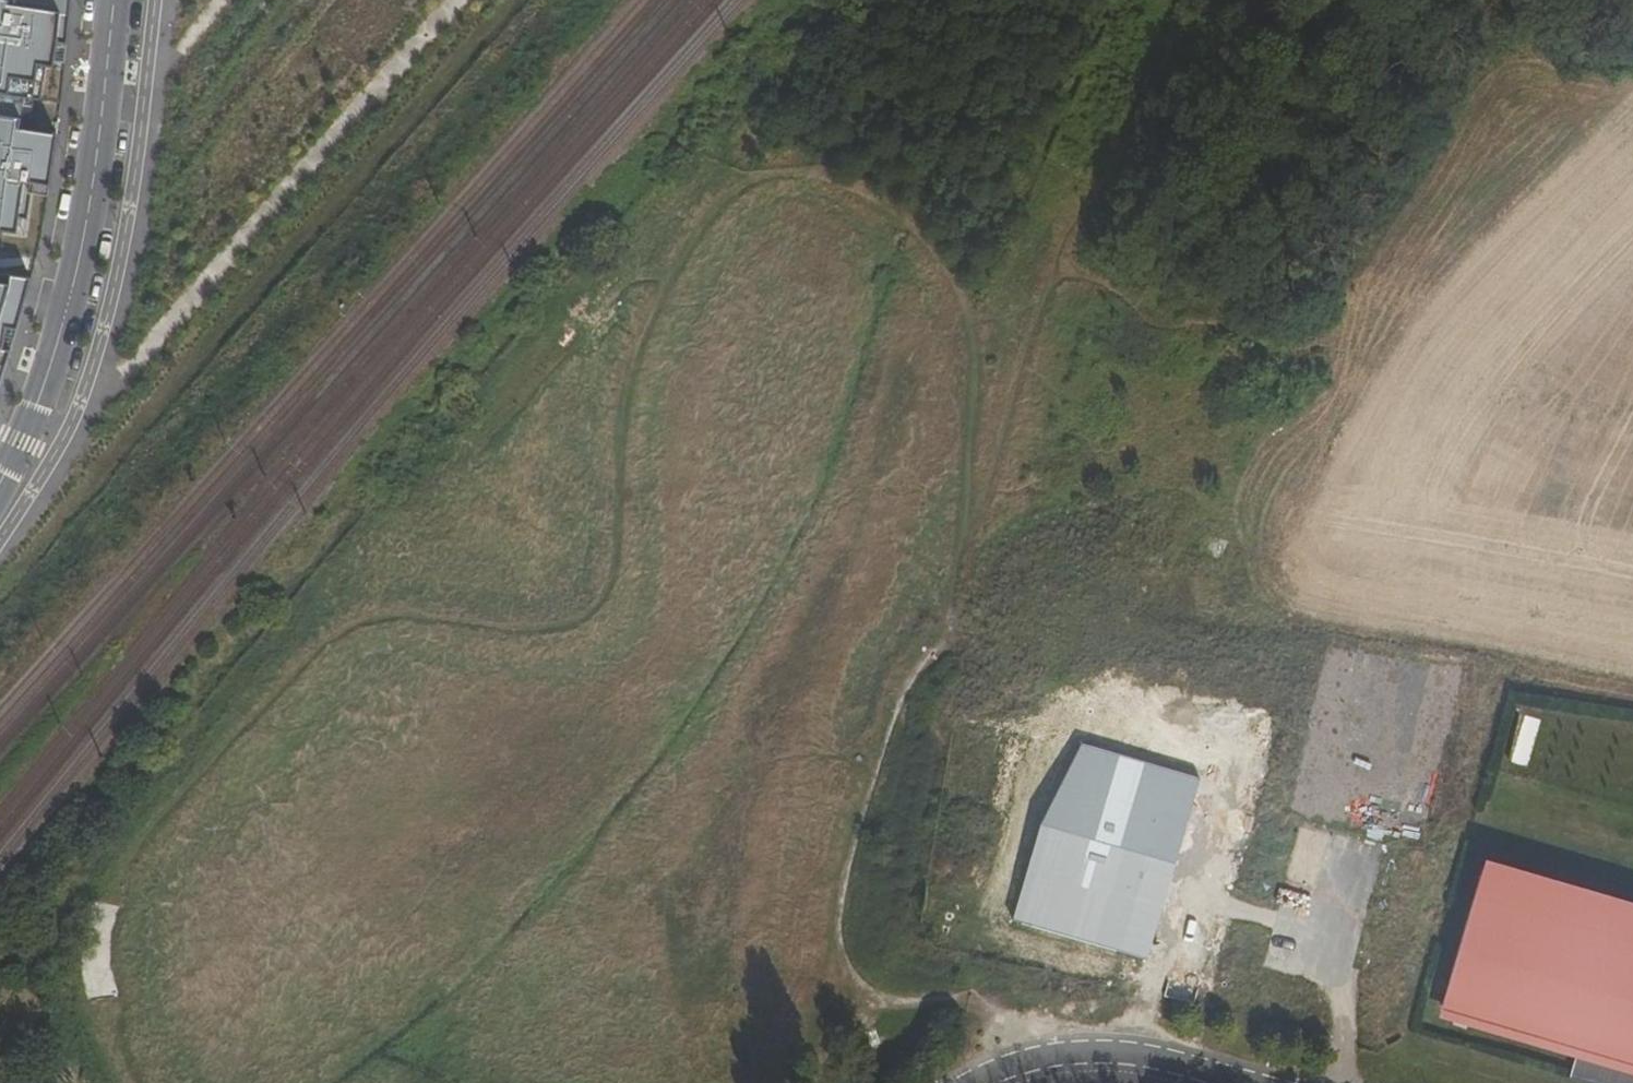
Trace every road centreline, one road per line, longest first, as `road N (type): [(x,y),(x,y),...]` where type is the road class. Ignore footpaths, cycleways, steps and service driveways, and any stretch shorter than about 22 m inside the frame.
road 1 (residential): [(114,0),(84,231),(27,432),(0,473)]
road 2 (residential): [(976,1082),(1016,1063),(1133,1054),(1259,1082)]

